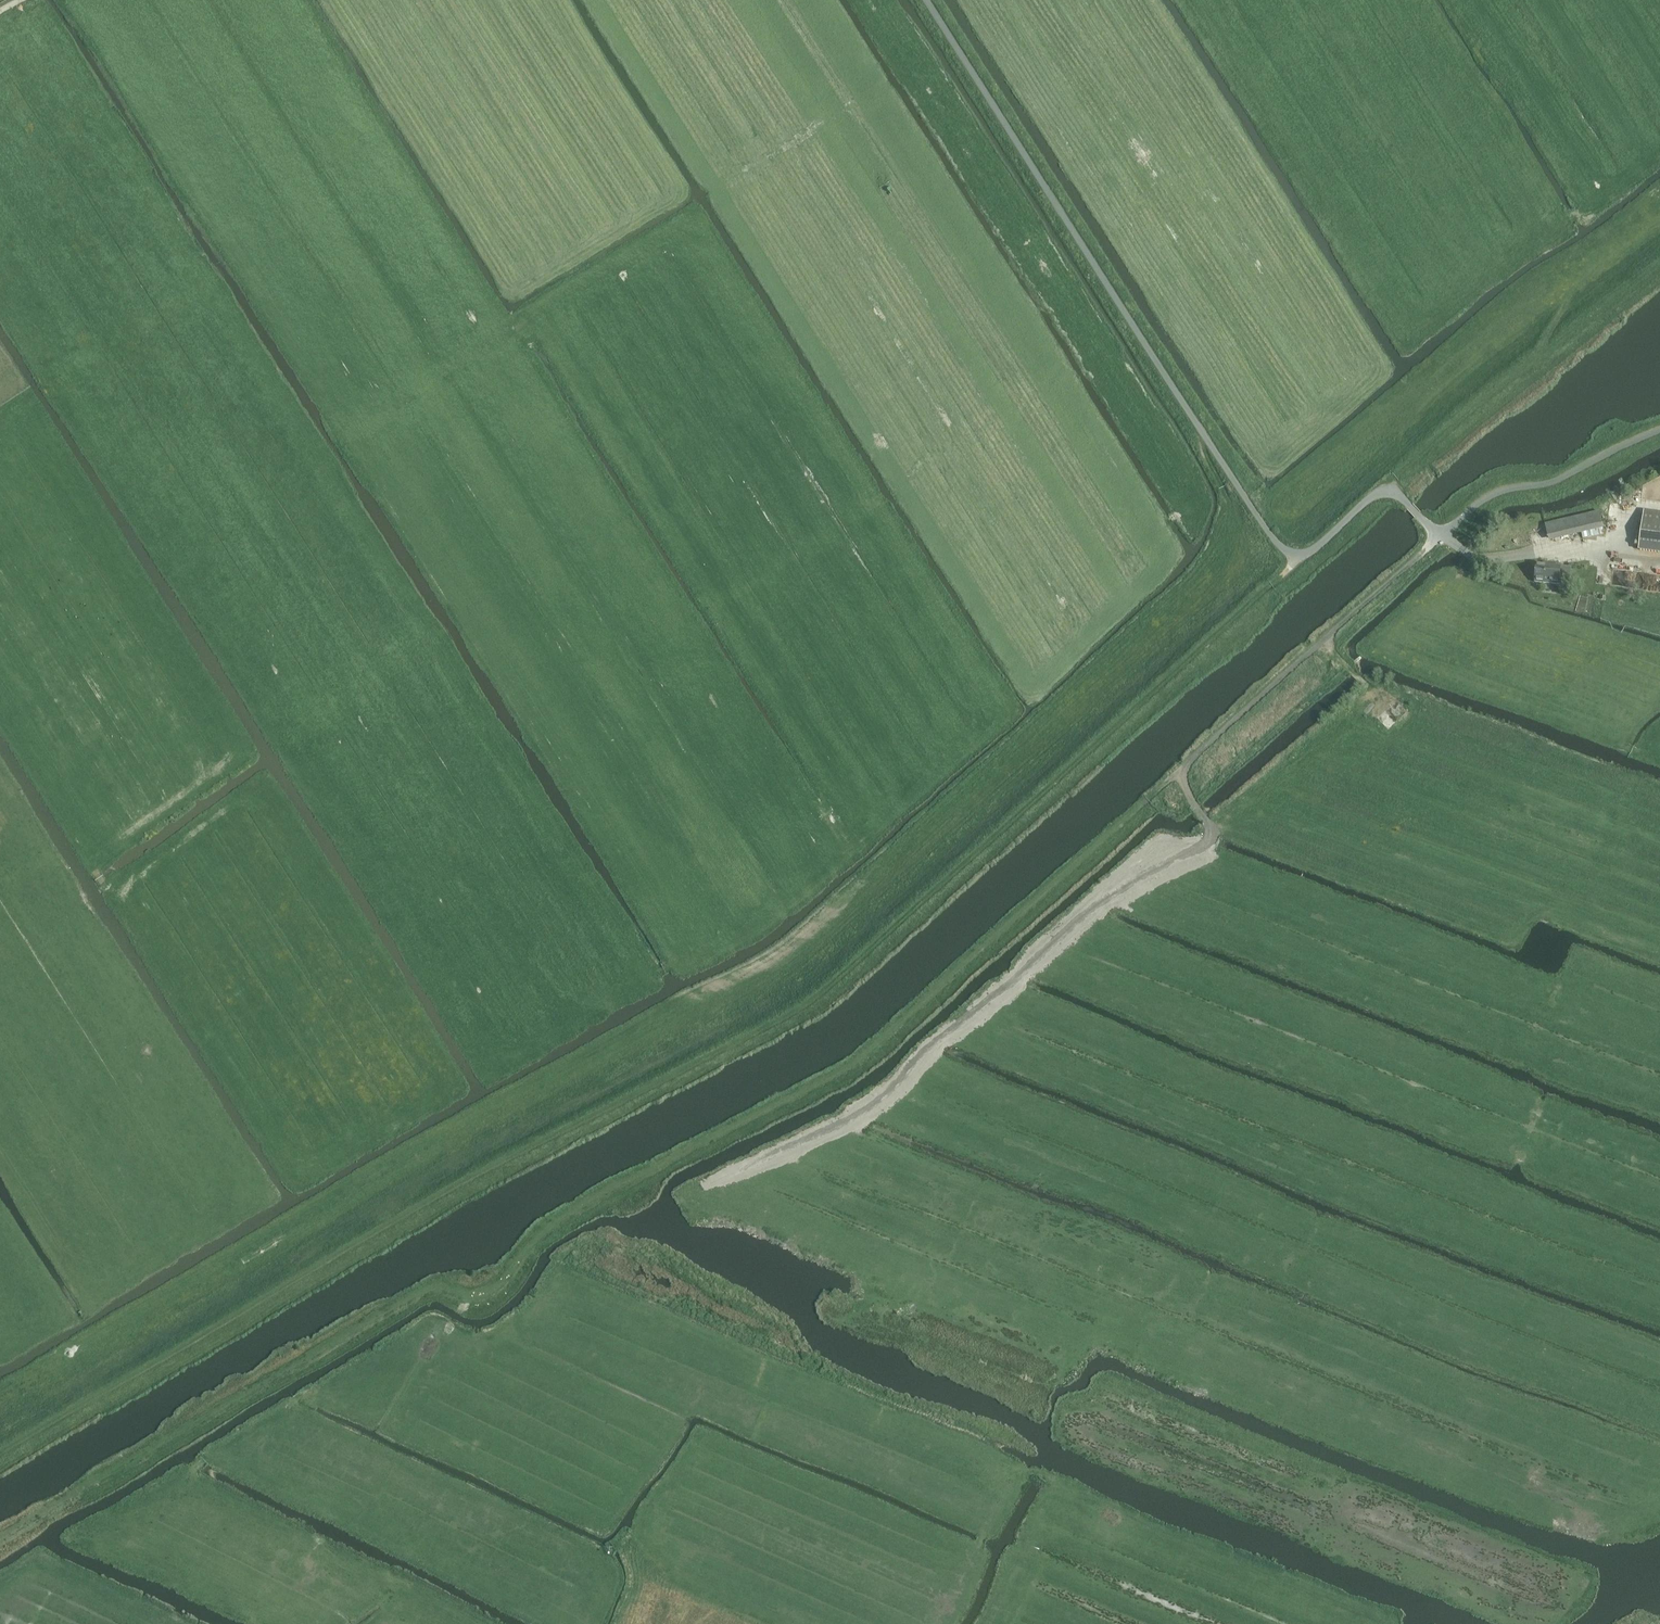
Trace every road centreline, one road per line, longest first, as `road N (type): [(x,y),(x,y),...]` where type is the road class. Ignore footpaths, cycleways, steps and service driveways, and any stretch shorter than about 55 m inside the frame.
road 1 (track): [(995,994),(1143,864),(1184,861),(1213,829),(1371,703),(1365,683),(1325,640)]
road 2 (track): [(1325,640),(1186,767),(1183,784),(1207,822)]
road 3 (track): [(1441,535),(1484,558),(1536,557),(1552,548),(1659,562)]
road 4 (track): [(1325,640),(1441,535)]

